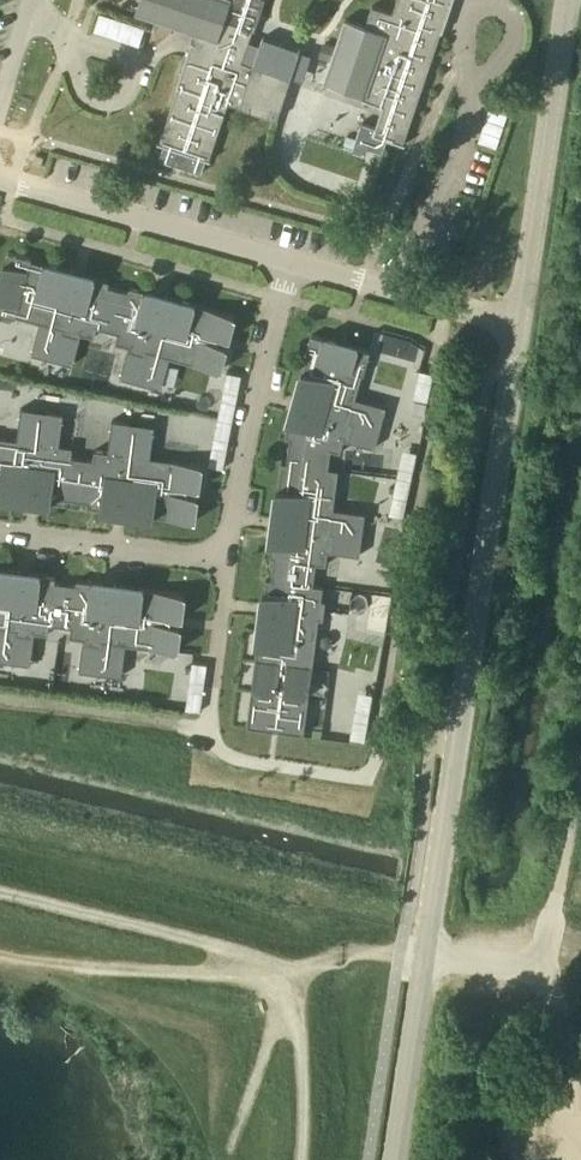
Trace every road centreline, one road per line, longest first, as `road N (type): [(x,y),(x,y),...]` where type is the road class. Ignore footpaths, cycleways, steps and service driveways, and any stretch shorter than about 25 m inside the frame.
road 1 (residential): [(456,739),(519,323)]
road 2 (residential): [(519,323),(567,0)]
road 3 (residential): [(226,558),(289,260)]
road 4 (residential): [(425,956),(517,965),(535,956),(580,773)]
road 5 (residential): [(289,260),(0,179)]
road 6 (residential): [(456,739),(387,727),(362,777),(237,758),(214,729)]
road 7 (residential): [(519,323),(289,260)]
road 8 (residential): [(226,558),(0,533)]
road 9 (residential): [(425,956),(456,739)]
road 10 (residential): [(214,729),(0,701)]
road 11 (unclassified): [(393,1159),(425,956)]
road 12 (residential): [(214,729),(226,558)]
road 13 (track): [(285,986),(299,972),(400,955)]

